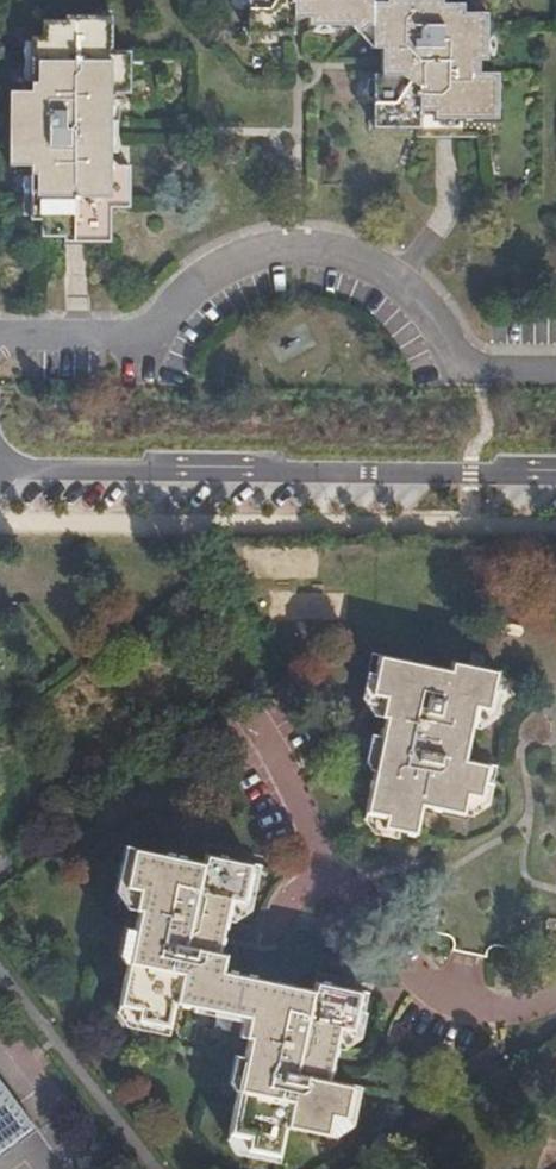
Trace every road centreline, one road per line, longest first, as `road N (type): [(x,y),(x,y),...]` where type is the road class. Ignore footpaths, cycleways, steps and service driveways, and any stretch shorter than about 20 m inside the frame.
road 1 (residential): [(0,474),(555,474)]

